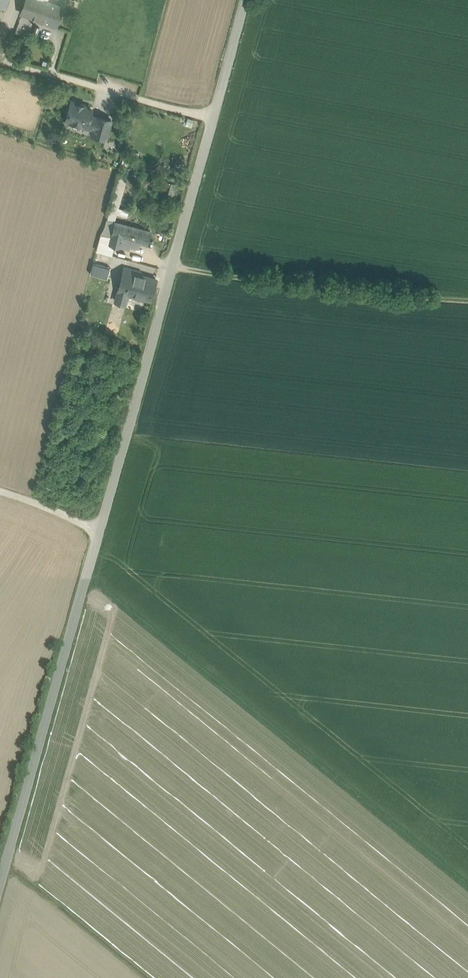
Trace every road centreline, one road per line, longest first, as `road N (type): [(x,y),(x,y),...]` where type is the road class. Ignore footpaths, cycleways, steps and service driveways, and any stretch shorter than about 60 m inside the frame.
road 1 (unclassified): [(246,0),(0,884)]
road 2 (track): [(85,581),(467,887)]
road 3 (track): [(467,300),(174,267)]
road 4 (track): [(150,977),(6,864)]

